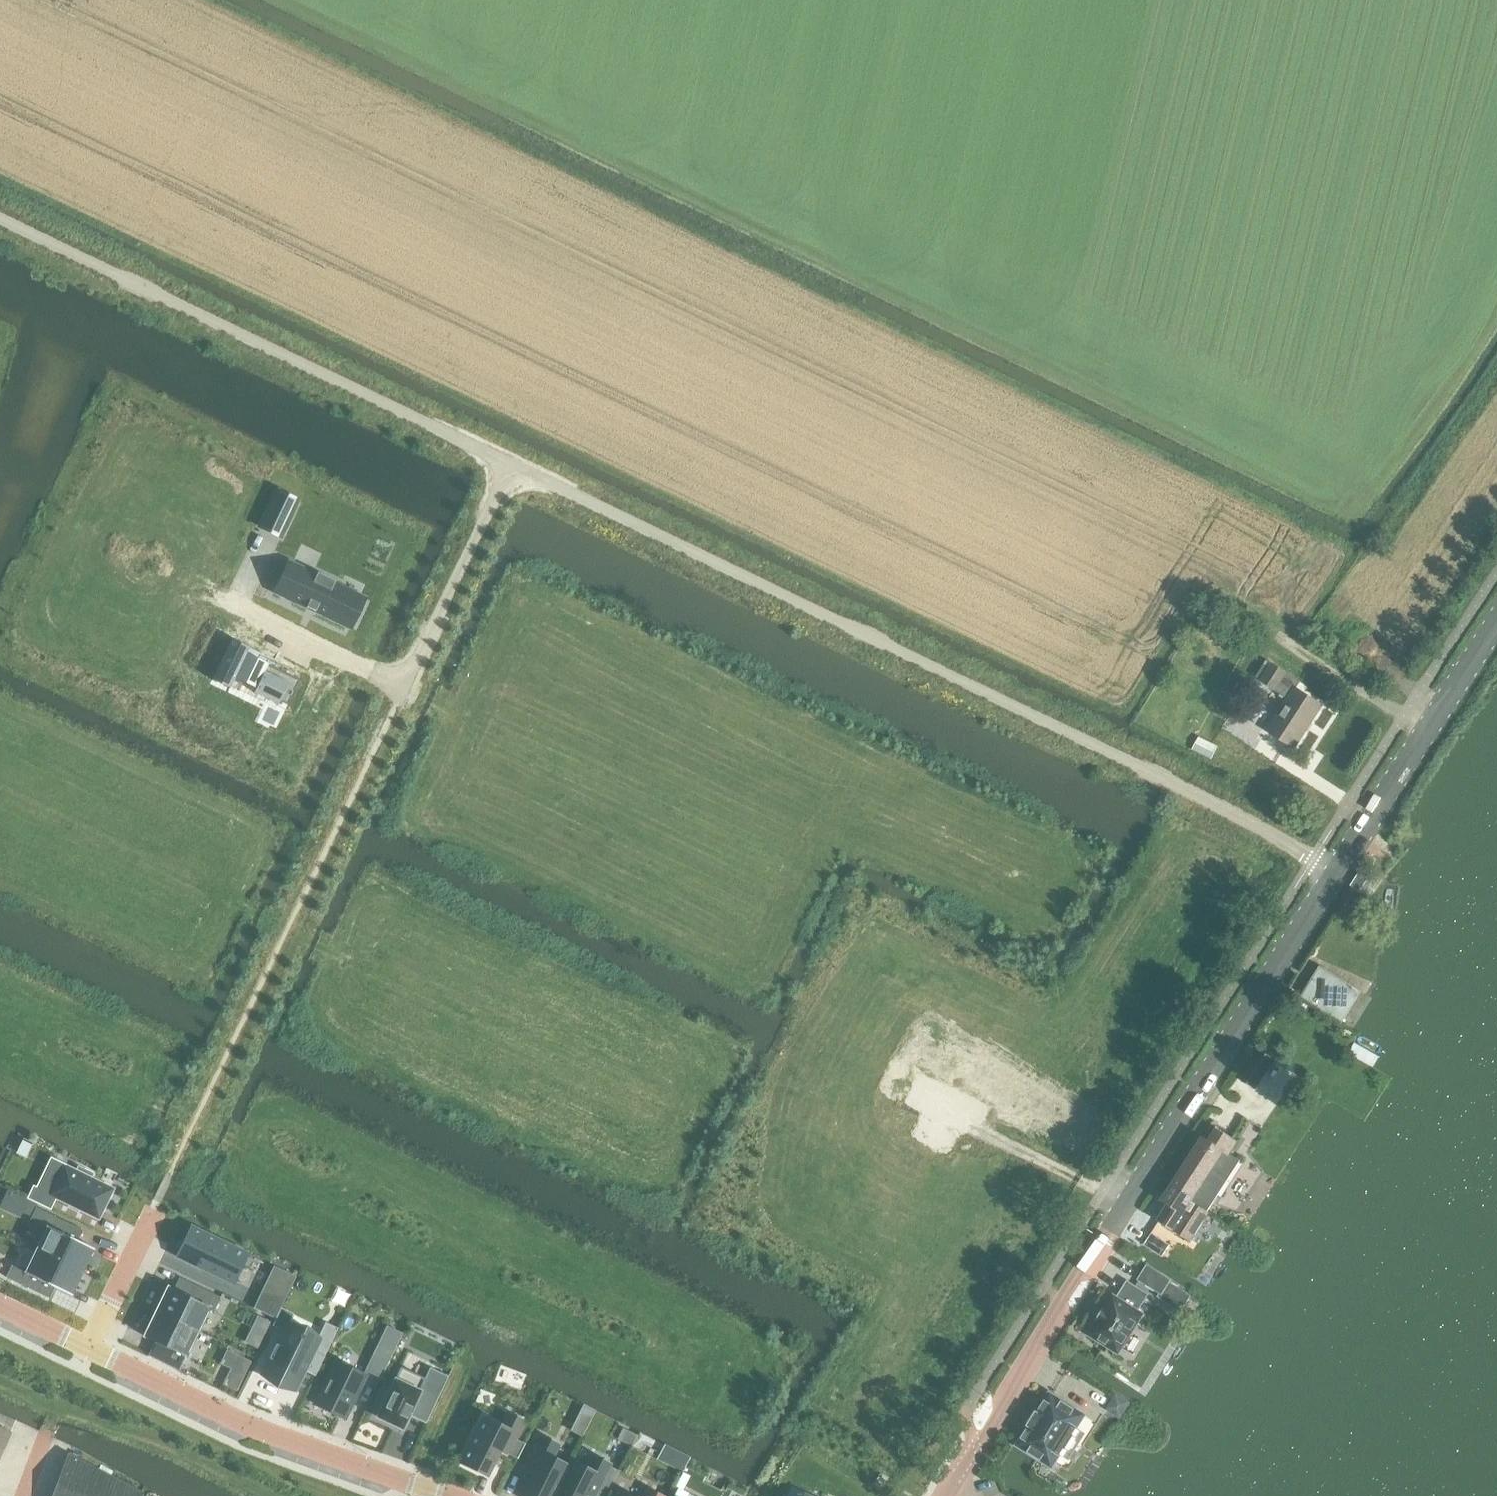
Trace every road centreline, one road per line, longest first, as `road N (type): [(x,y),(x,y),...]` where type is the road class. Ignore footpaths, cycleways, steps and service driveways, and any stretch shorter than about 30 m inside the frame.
road 1 (residential): [(509,462),(1219,801),(1336,873)]
road 2 (residential): [(0,220),(509,462)]
road 3 (residential): [(151,568),(403,686),(509,462)]
road 4 (tertiary): [(1122,1207),(1336,873)]
road 5 (residential): [(87,1349),(255,1426),(446,1495)]
road 6 (tertiary): [(937,1495),(1122,1207)]
road 7 (tertiary): [(1336,873),(1496,623)]
road 8 (residential): [(923,1106),(1122,1207)]
road 9 (residential): [(152,1211),(87,1349)]

